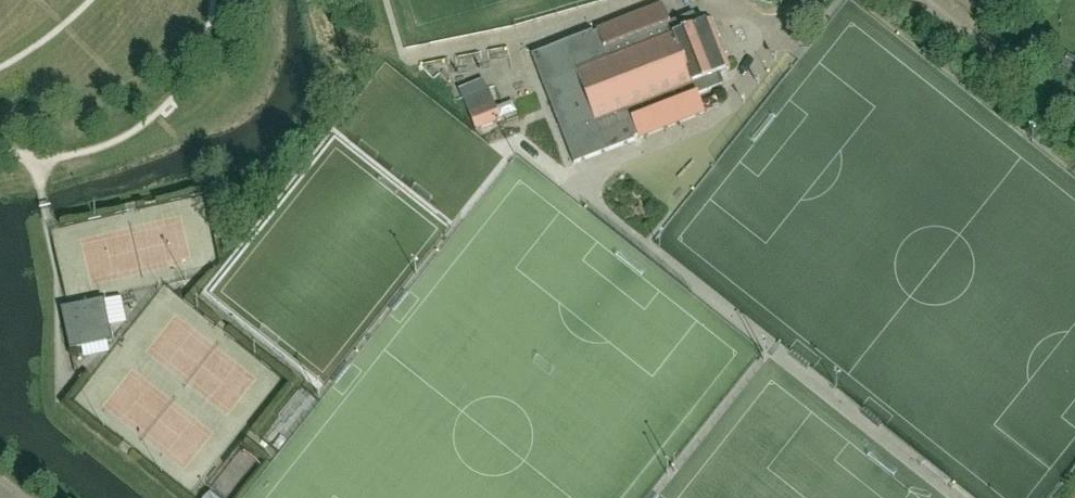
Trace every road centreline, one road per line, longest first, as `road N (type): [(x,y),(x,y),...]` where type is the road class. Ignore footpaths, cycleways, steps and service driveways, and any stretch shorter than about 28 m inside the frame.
road 1 (residential): [(581,190),(618,161),(716,125),(804,0)]

